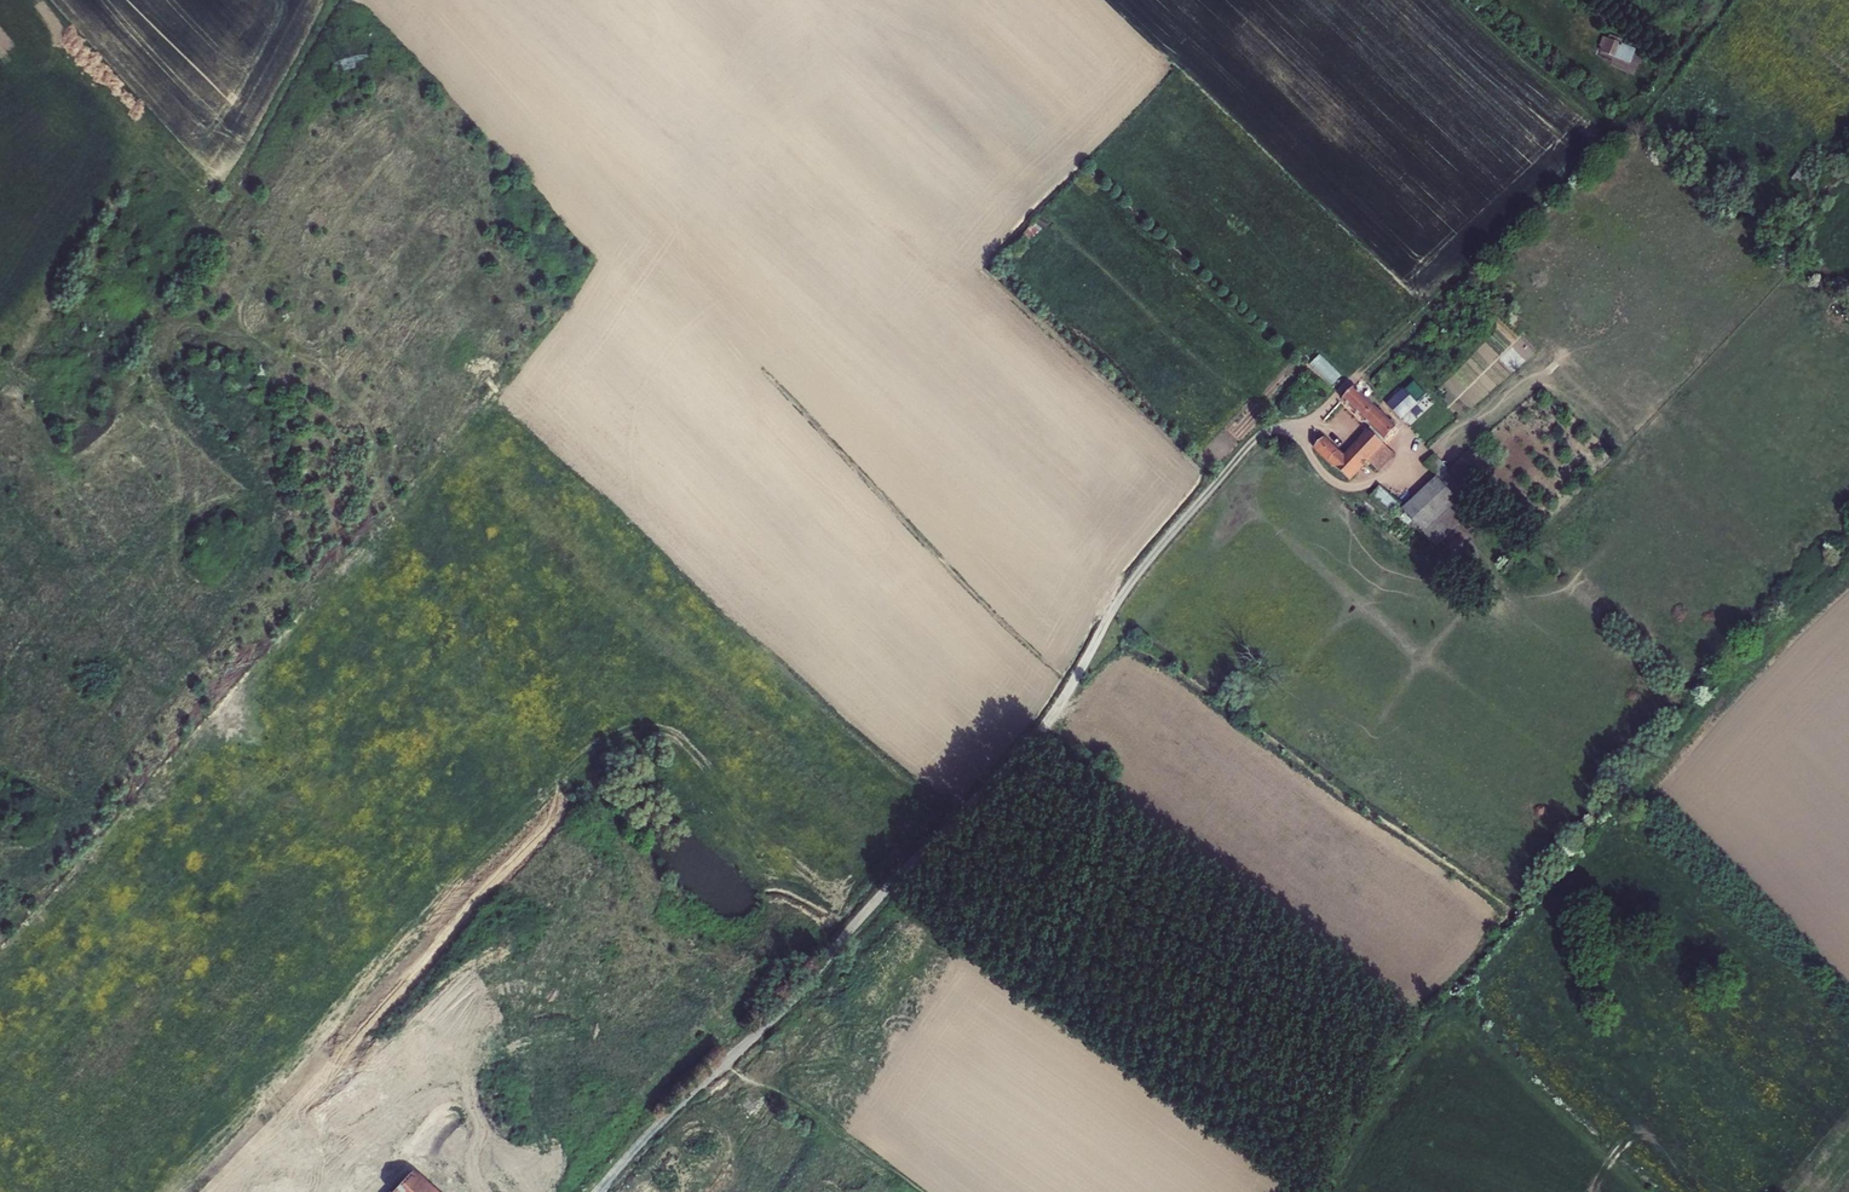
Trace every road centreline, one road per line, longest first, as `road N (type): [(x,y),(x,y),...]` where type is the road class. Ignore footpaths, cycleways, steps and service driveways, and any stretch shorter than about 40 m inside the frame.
road 1 (track): [(603,1191),(1031,744),(1126,588),(1269,430),(1303,429),(1310,458),(1344,488),(1379,482)]

